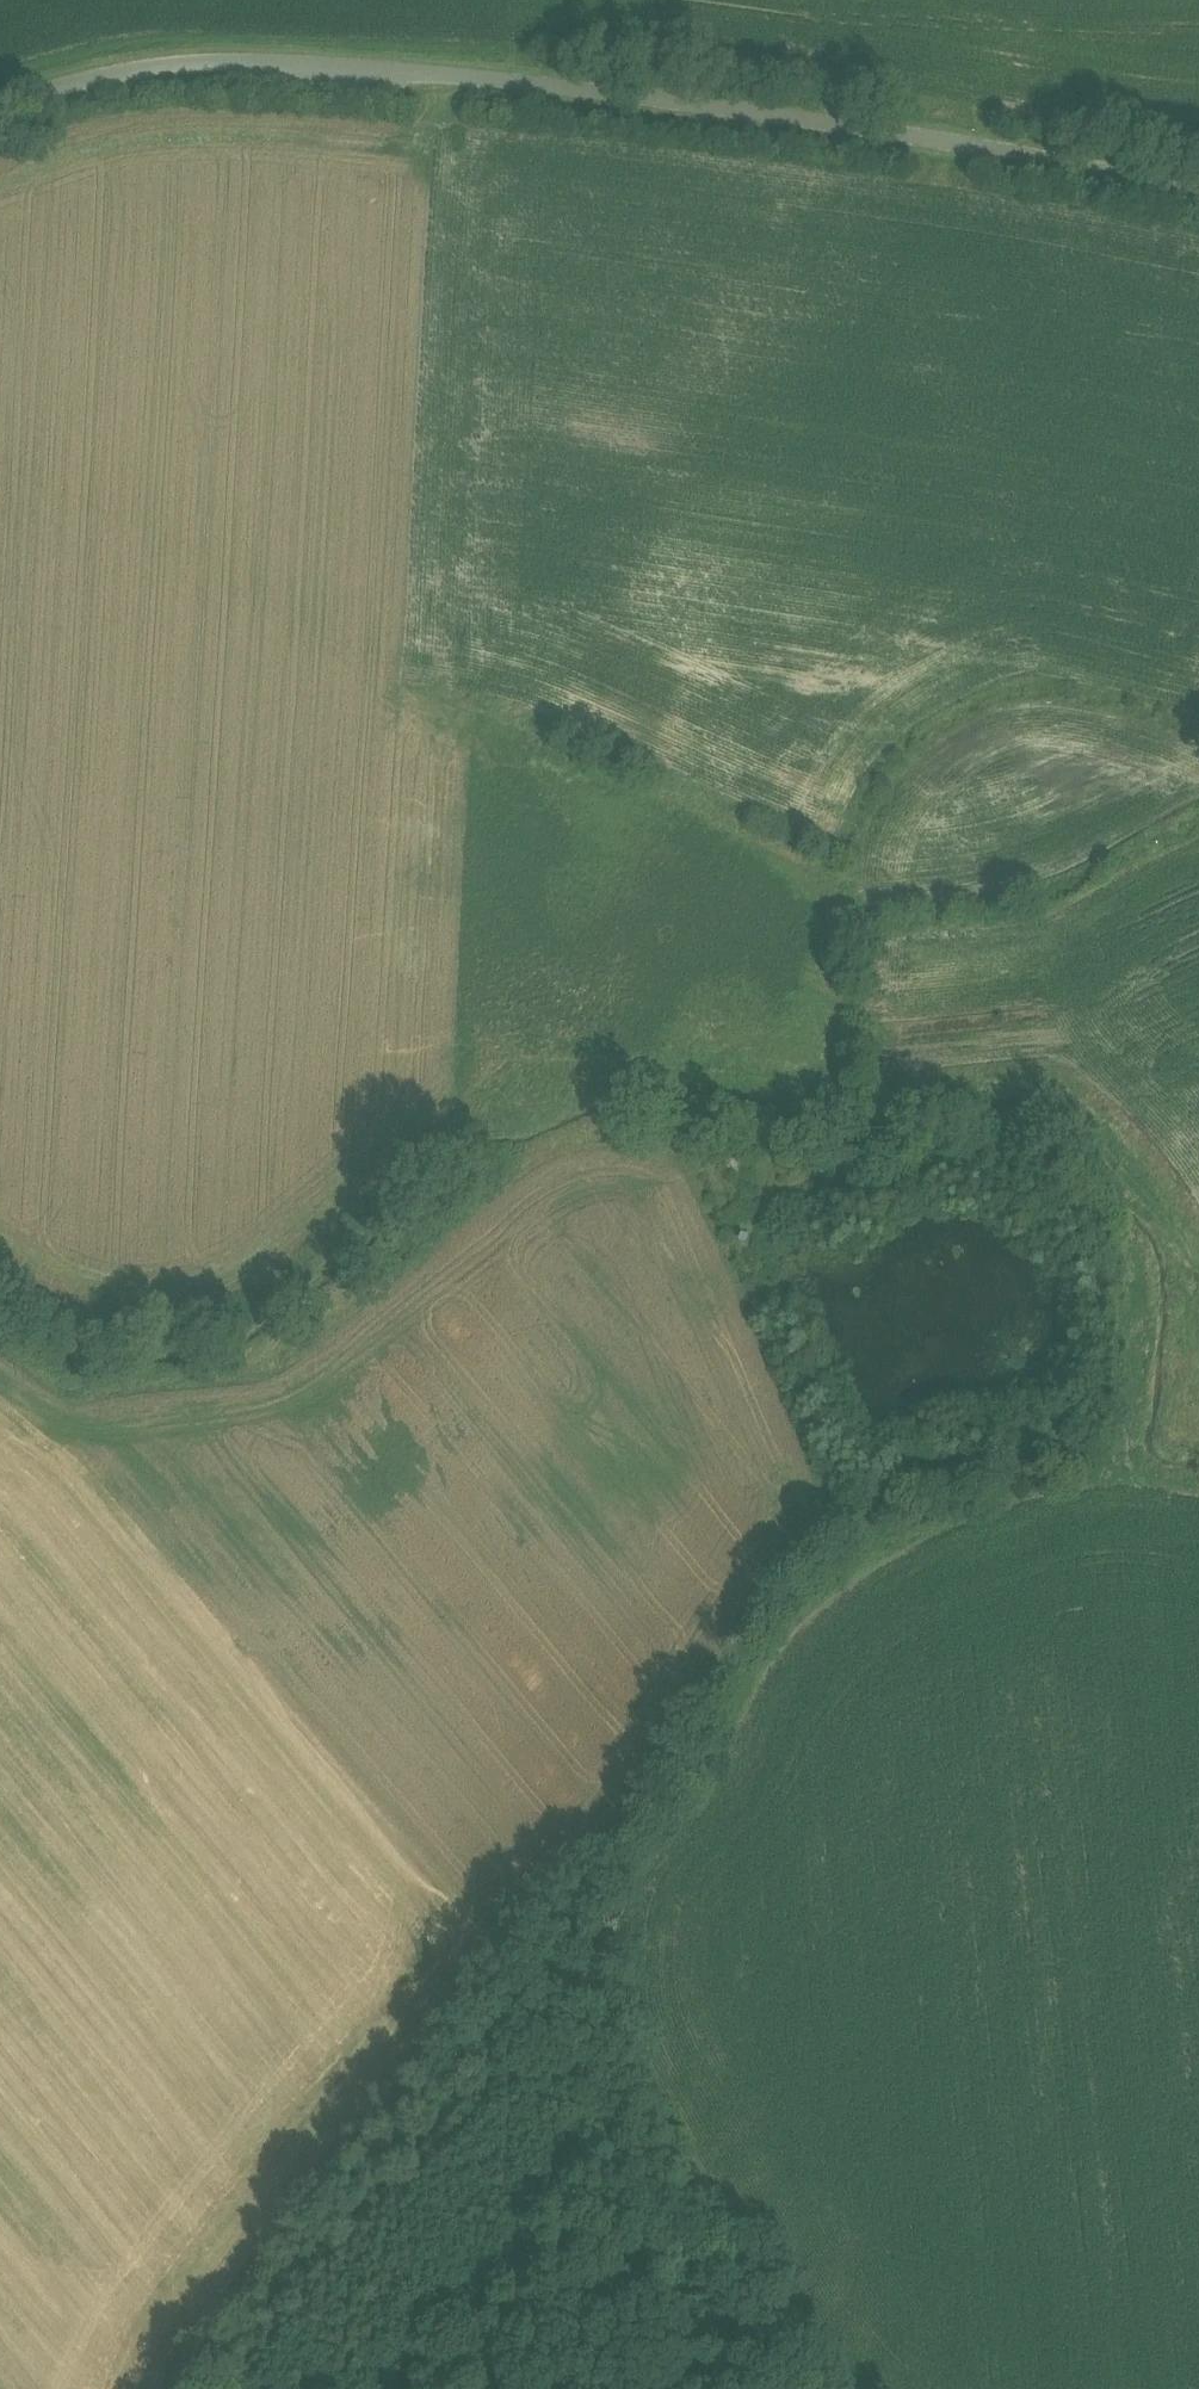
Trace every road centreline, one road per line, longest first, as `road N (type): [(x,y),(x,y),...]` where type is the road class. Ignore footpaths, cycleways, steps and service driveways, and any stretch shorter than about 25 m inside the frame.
road 1 (unclassified): [(1198,194),(959,139),(211,52),(76,65),(0,93)]

